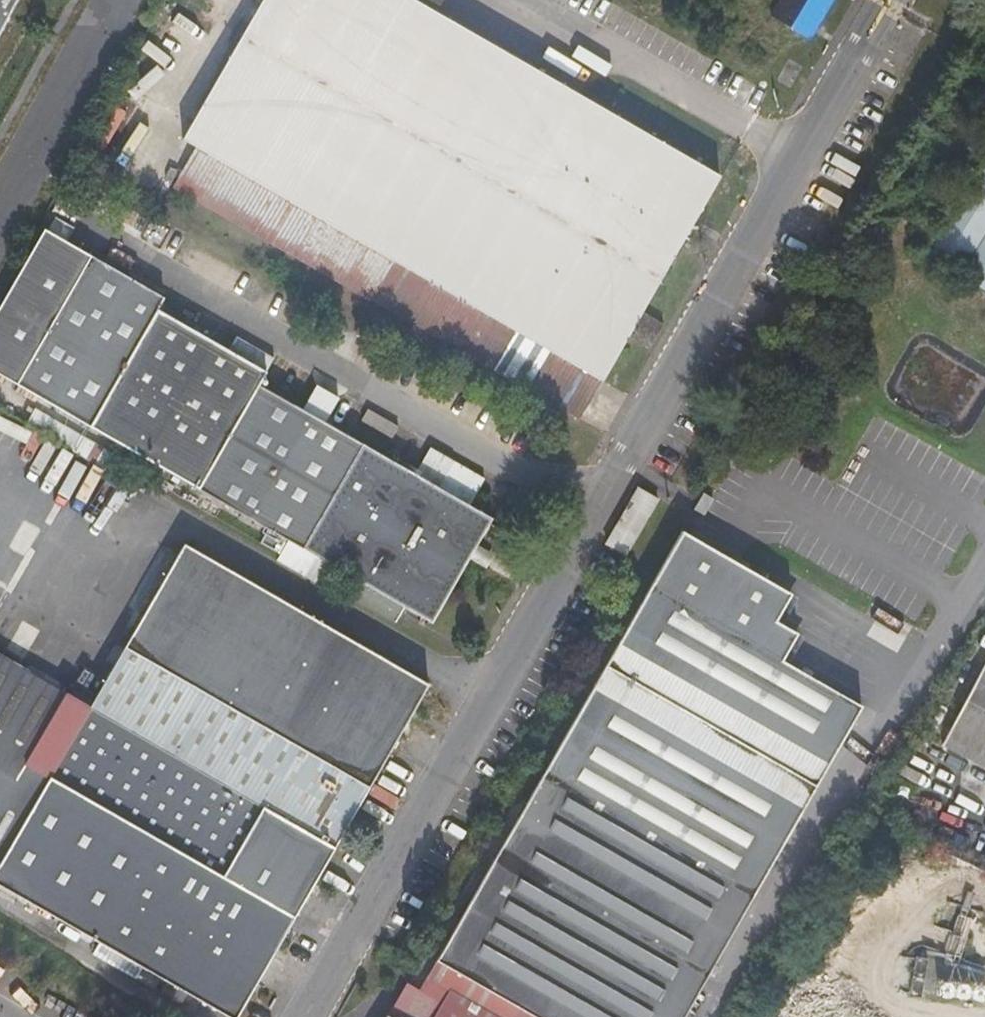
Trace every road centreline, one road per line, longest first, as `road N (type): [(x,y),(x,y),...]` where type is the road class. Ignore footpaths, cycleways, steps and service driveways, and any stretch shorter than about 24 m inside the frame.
road 1 (track): [(923,901),(864,981),(930,1016)]

